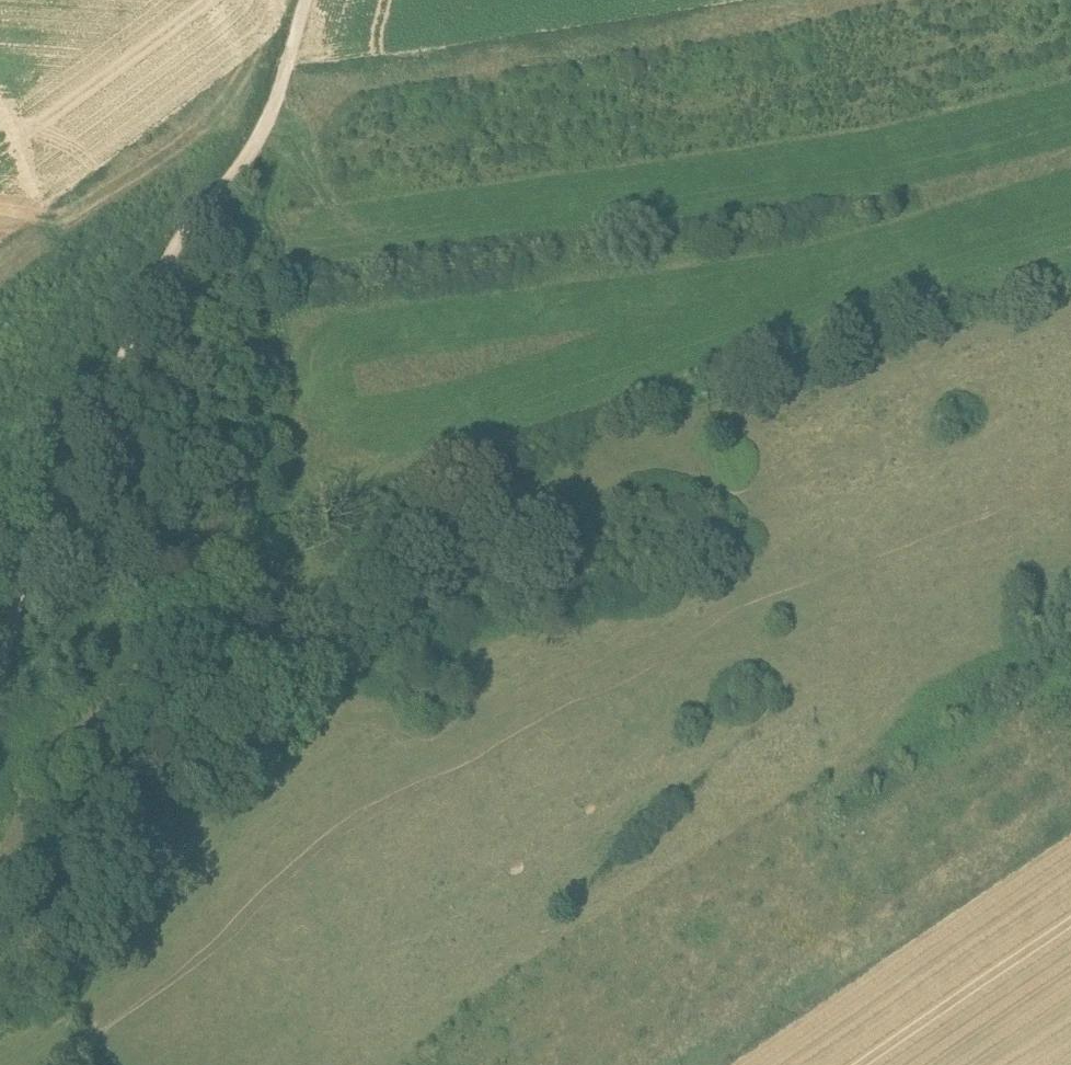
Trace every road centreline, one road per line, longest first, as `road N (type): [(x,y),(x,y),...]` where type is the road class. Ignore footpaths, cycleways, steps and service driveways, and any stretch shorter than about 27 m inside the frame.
road 1 (track): [(0,664),(24,556),(54,476),(115,378),(166,261),(250,148),(304,0)]

